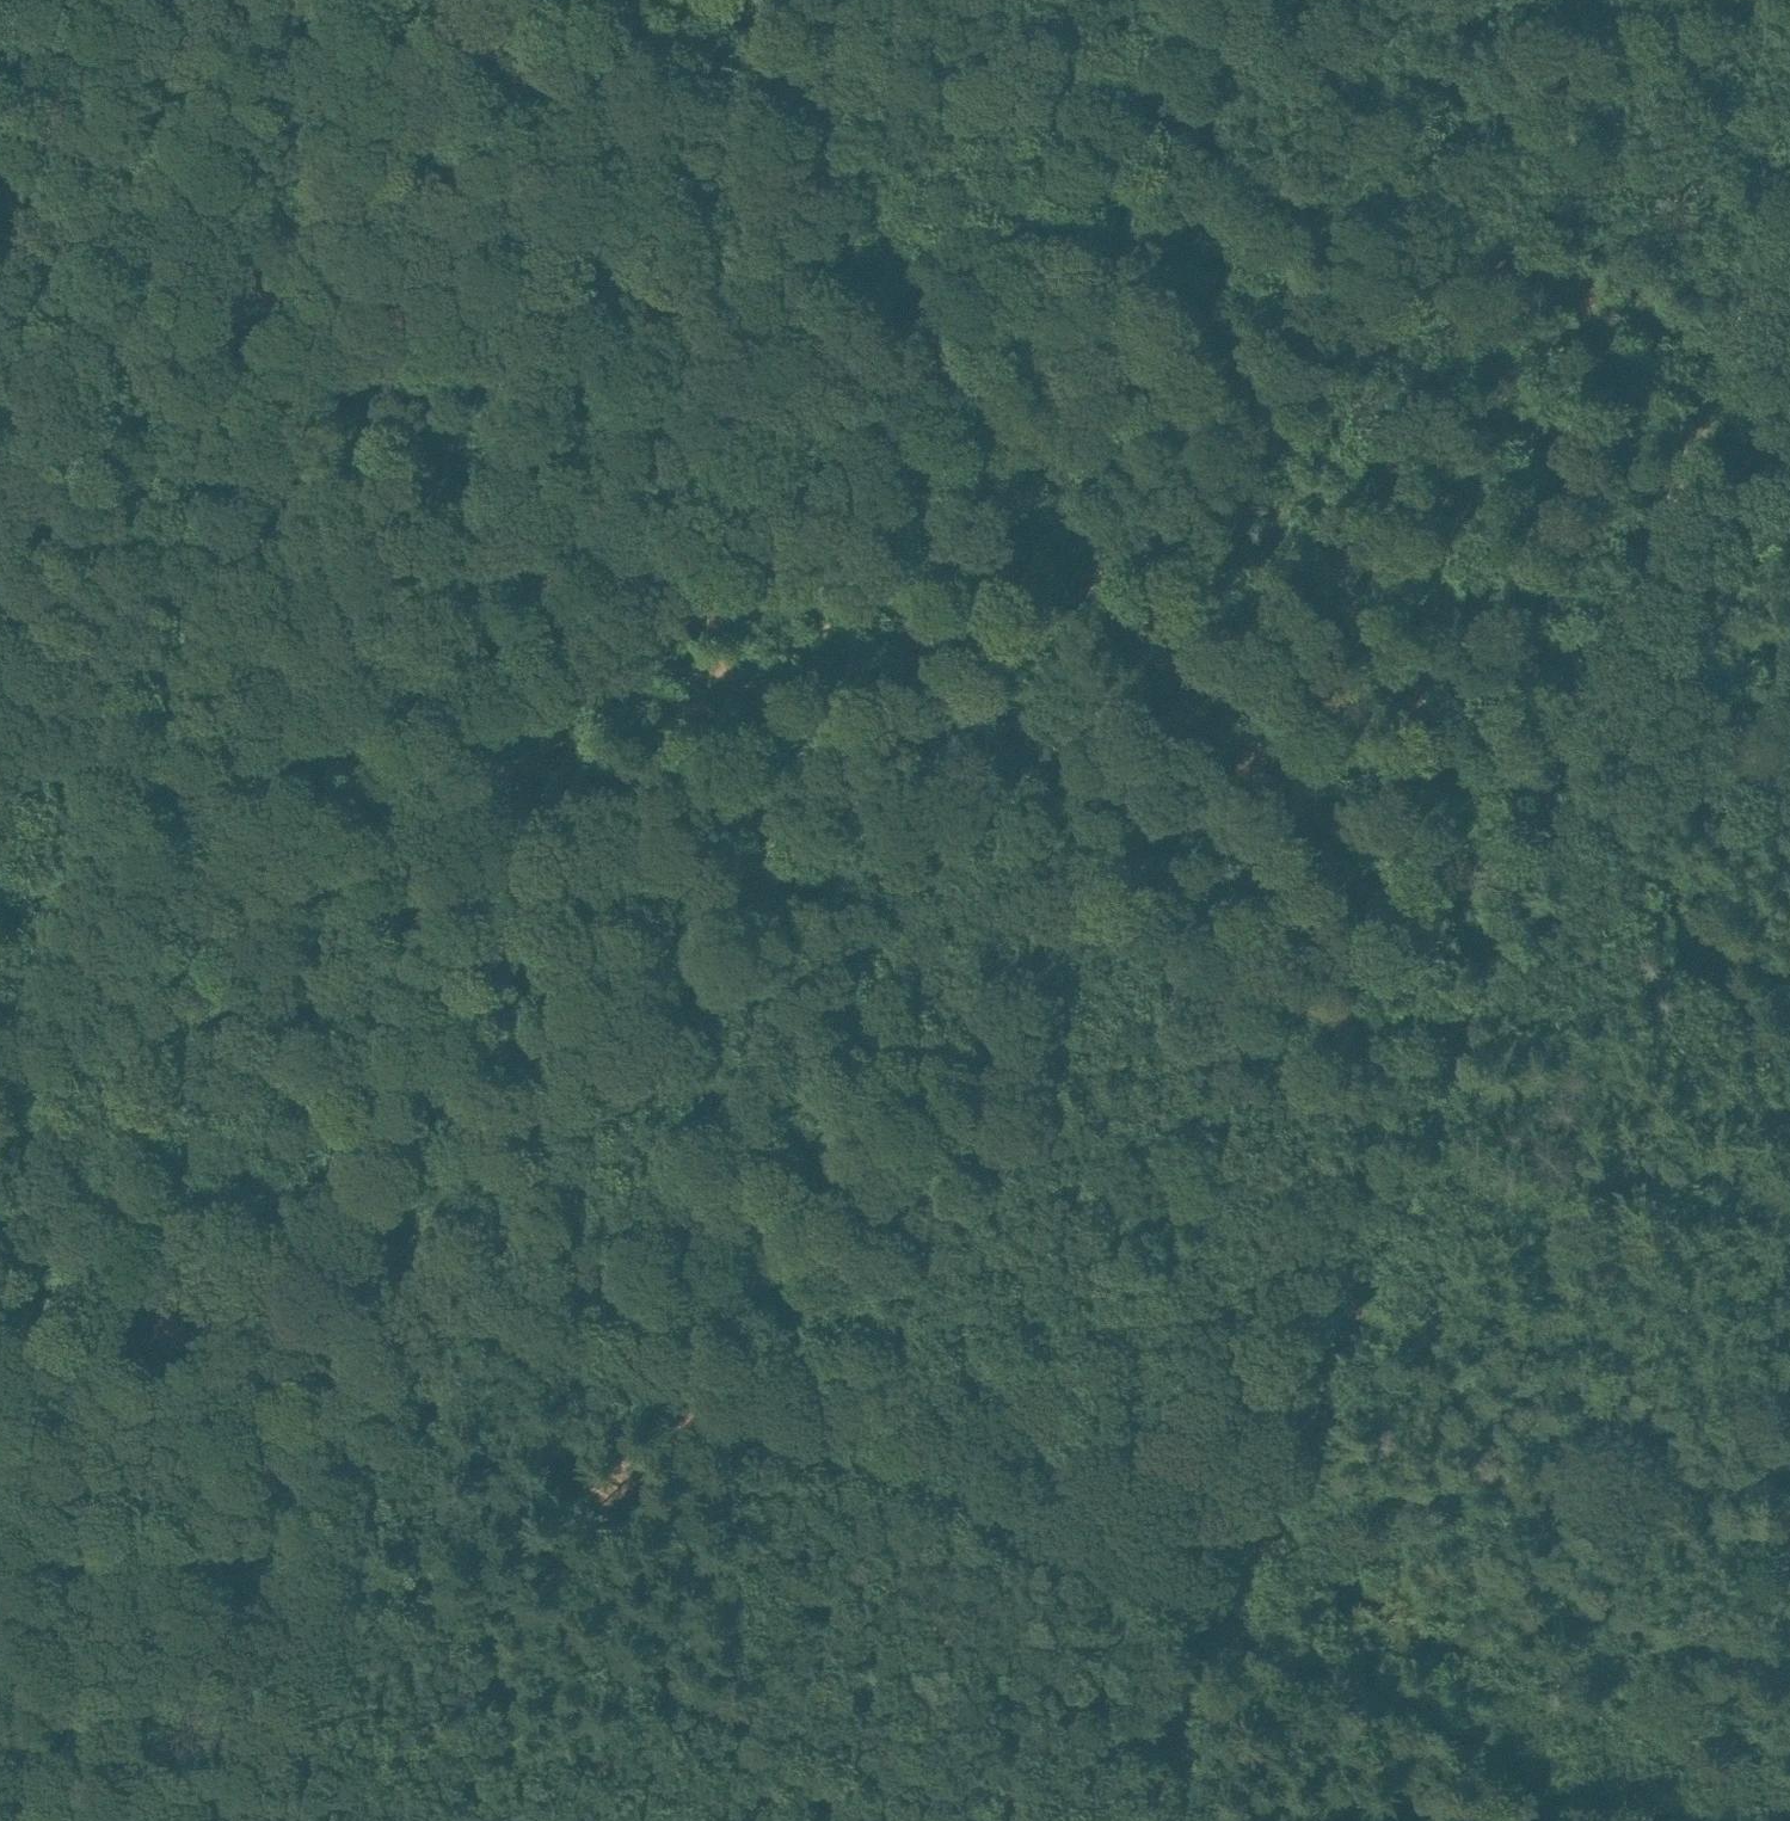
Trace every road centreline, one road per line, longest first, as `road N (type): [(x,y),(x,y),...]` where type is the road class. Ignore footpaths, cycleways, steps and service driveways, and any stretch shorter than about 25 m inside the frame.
road 1 (track): [(1160,1820),(1789,222)]

